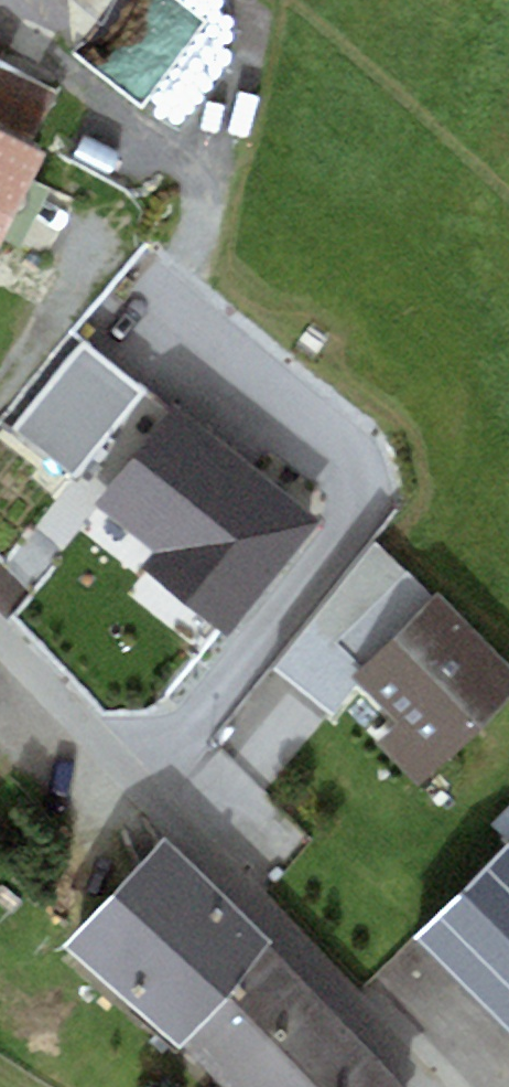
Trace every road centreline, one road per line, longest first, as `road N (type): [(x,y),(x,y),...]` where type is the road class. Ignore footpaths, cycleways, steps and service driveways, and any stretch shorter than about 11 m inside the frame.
road 1 (residential): [(0,641),(419,1086)]
road 2 (track): [(0,34),(79,80),(198,175),(199,227),(152,310)]

